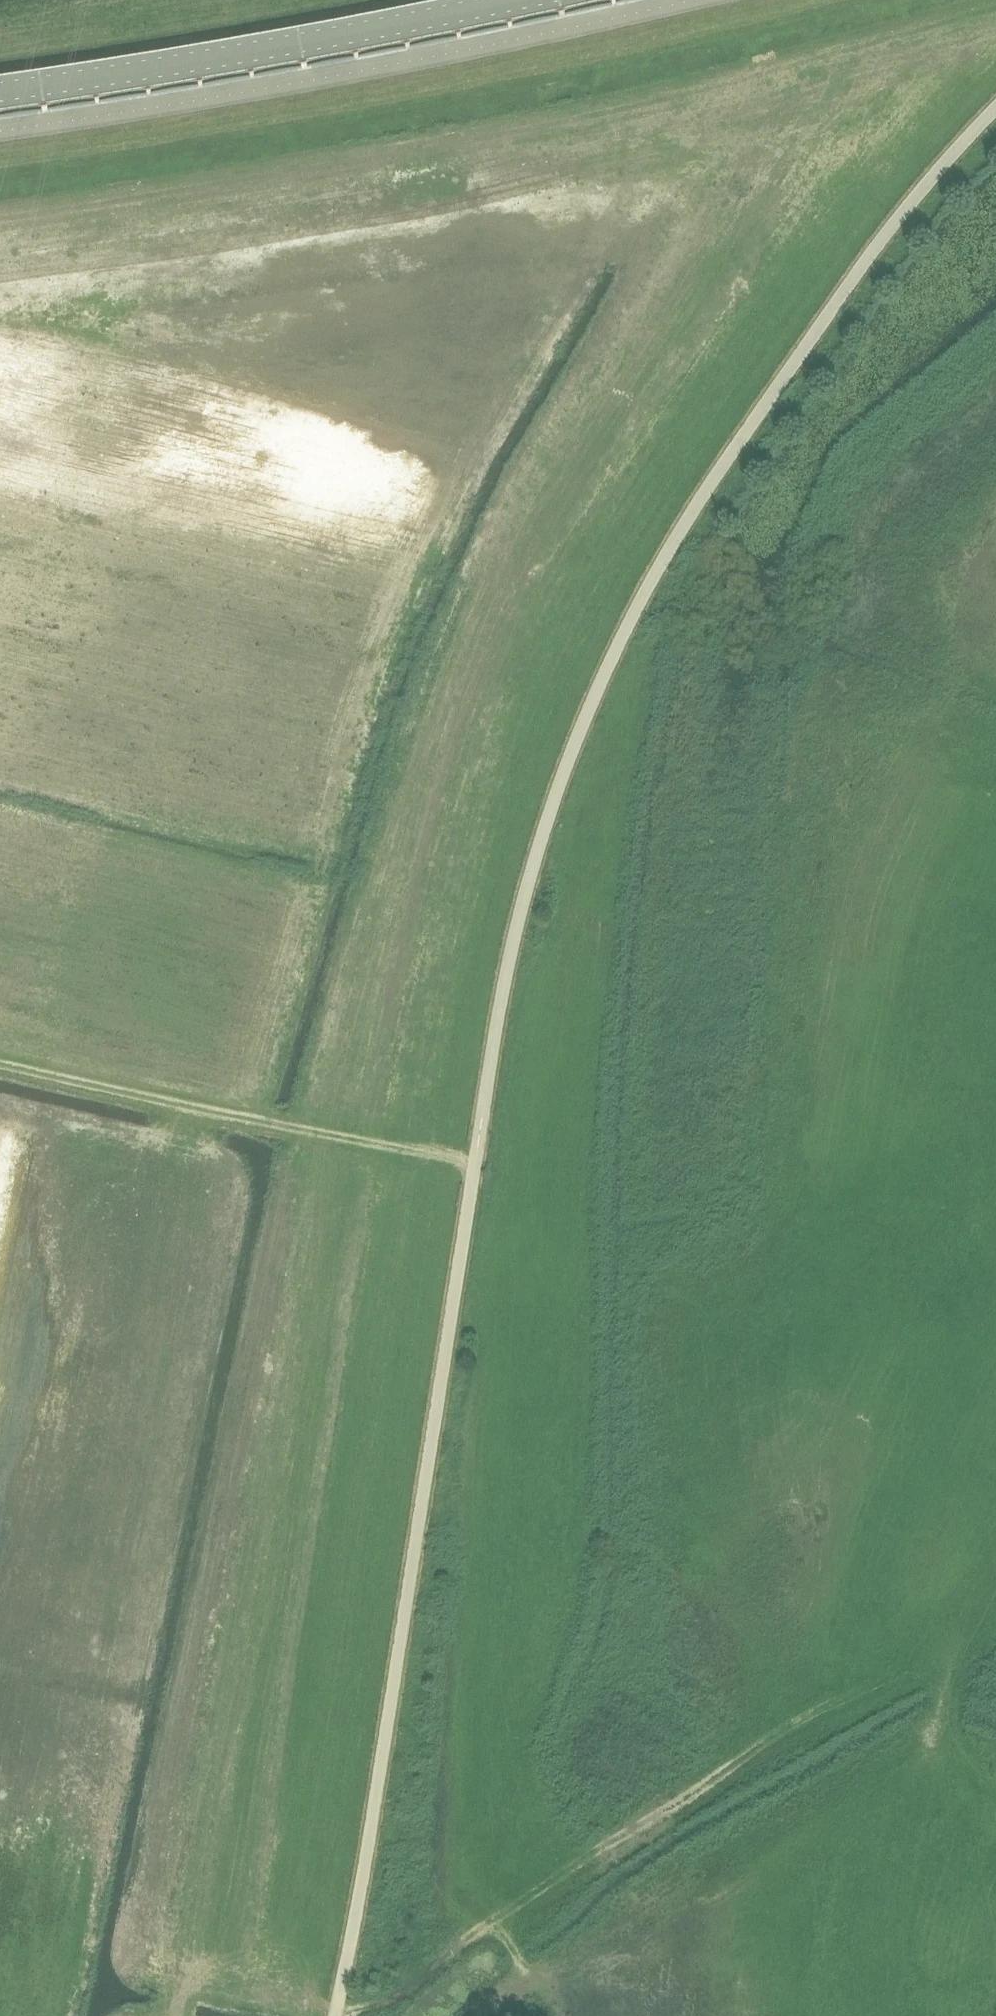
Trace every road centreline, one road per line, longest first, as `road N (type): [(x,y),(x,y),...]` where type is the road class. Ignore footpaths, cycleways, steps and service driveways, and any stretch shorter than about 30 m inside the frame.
road 1 (tertiary): [(534,0),(0,96)]

